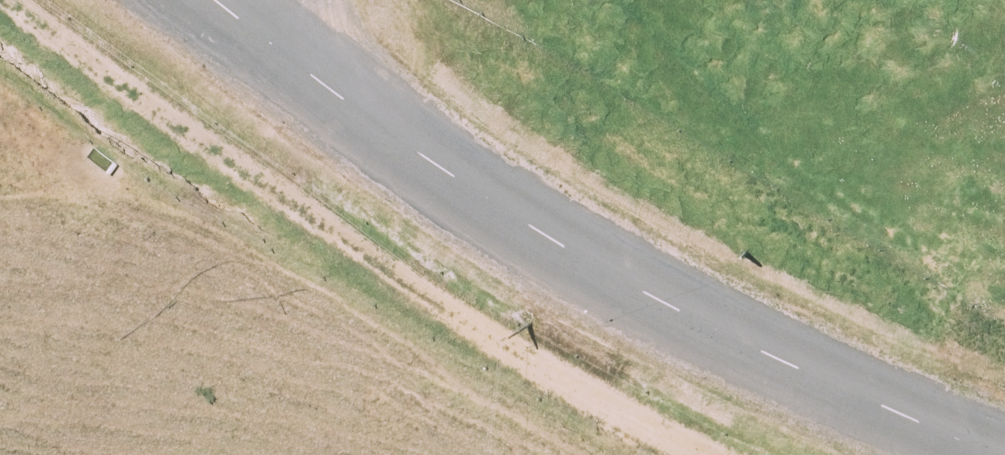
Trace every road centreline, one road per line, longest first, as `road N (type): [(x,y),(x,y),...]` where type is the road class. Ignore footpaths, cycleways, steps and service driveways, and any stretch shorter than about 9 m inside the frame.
road 1 (unclassified): [(992,454),(655,304),(527,225),(214,0)]
road 2 (track): [(704,454),(430,302),(124,98),(2,0)]

